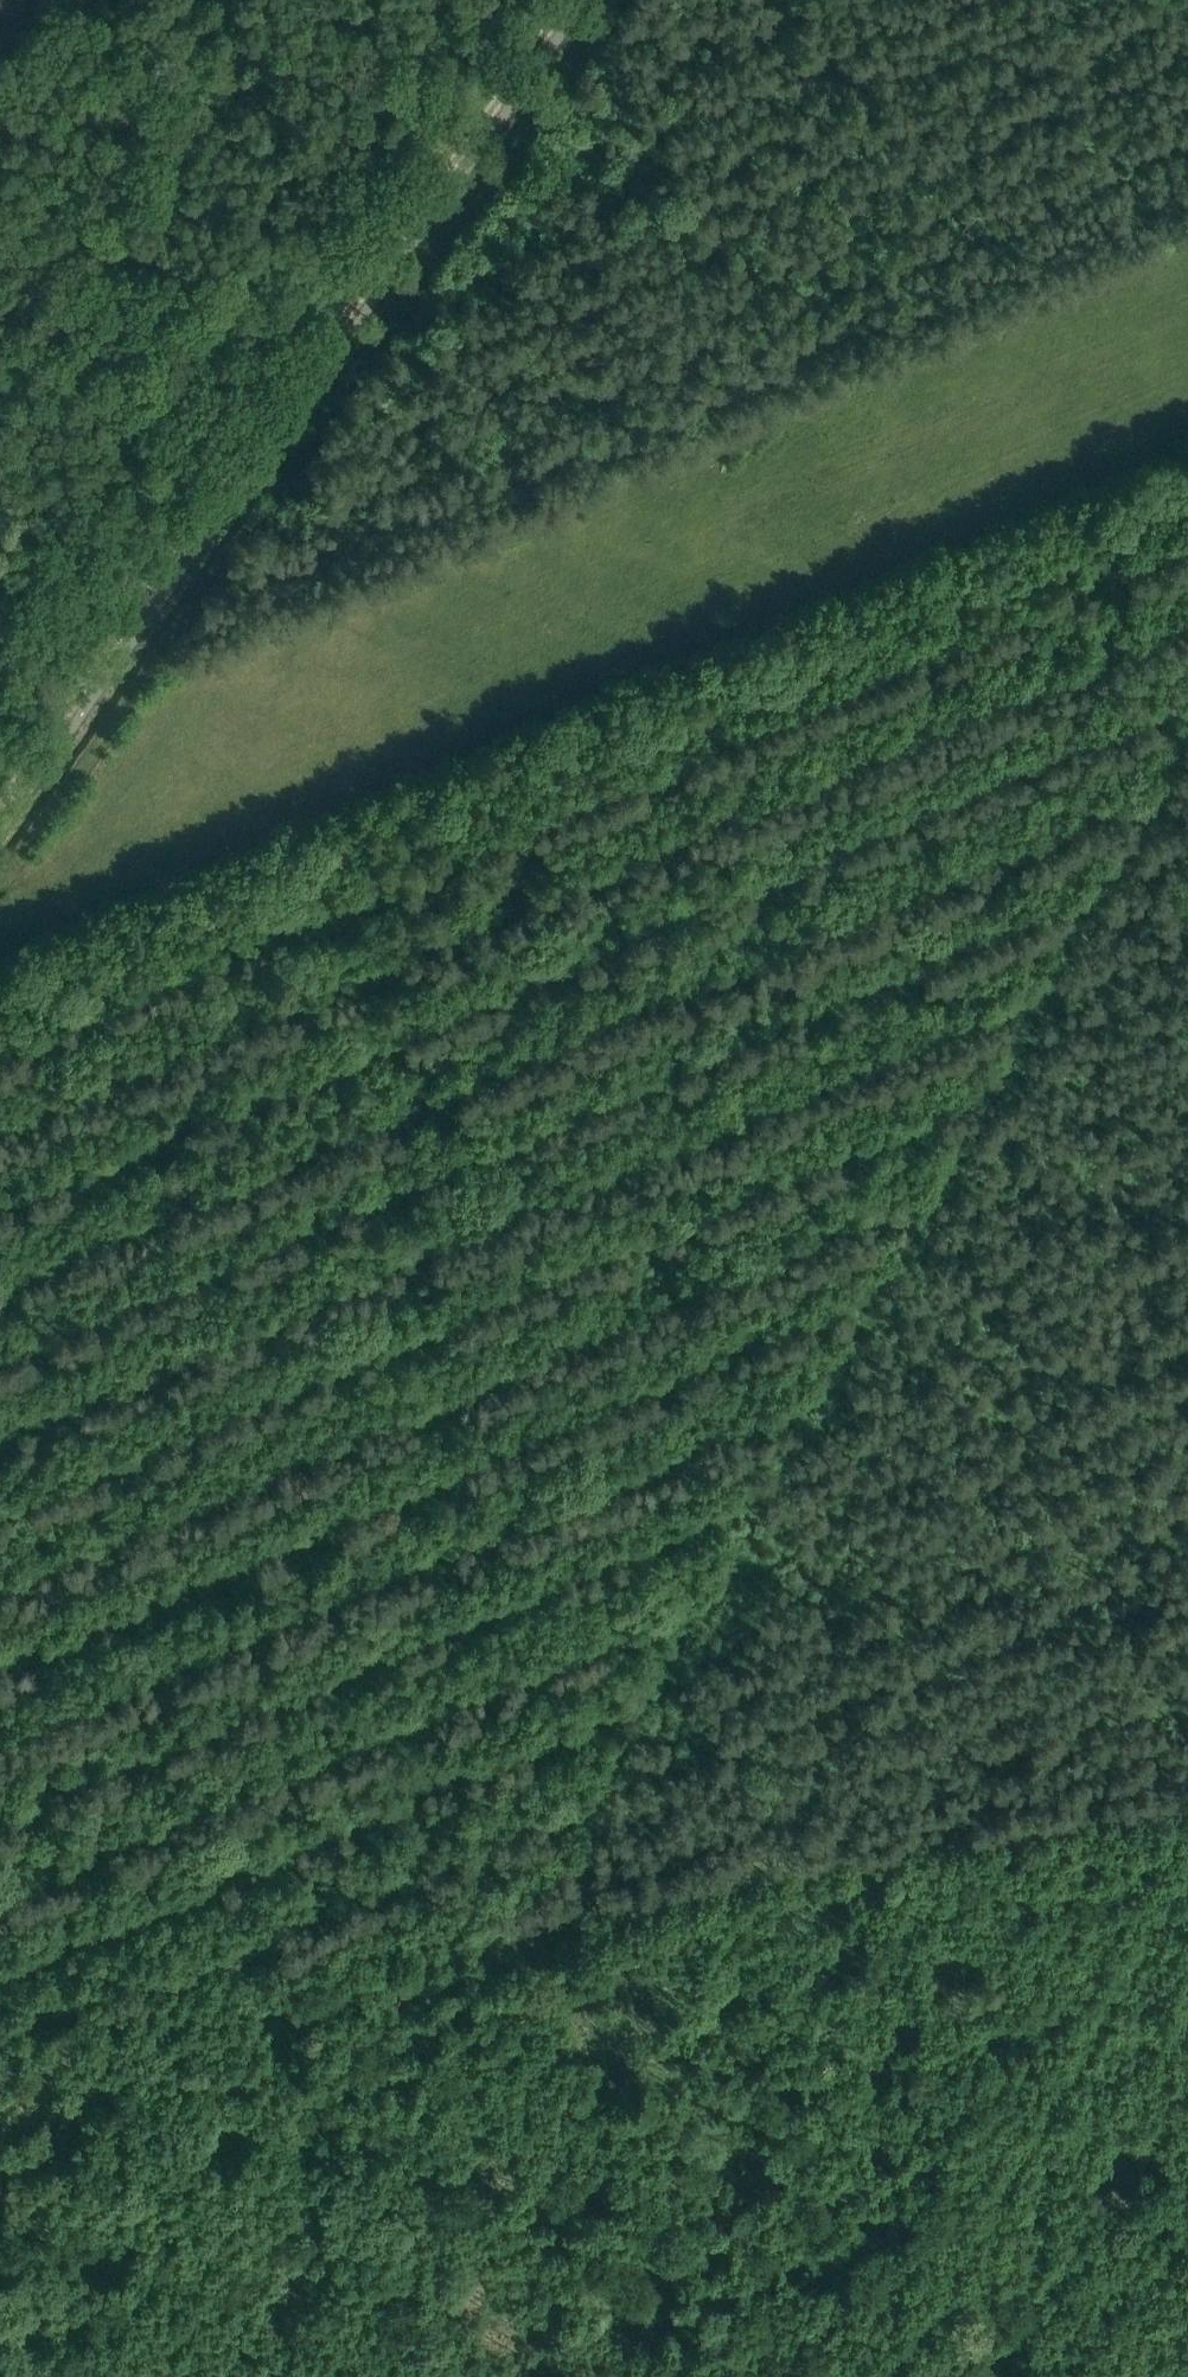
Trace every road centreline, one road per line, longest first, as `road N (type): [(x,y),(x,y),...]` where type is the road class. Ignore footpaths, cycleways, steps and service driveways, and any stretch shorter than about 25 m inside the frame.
road 1 (track): [(0,807),(570,0)]
road 2 (track): [(1187,1867),(892,2376)]

